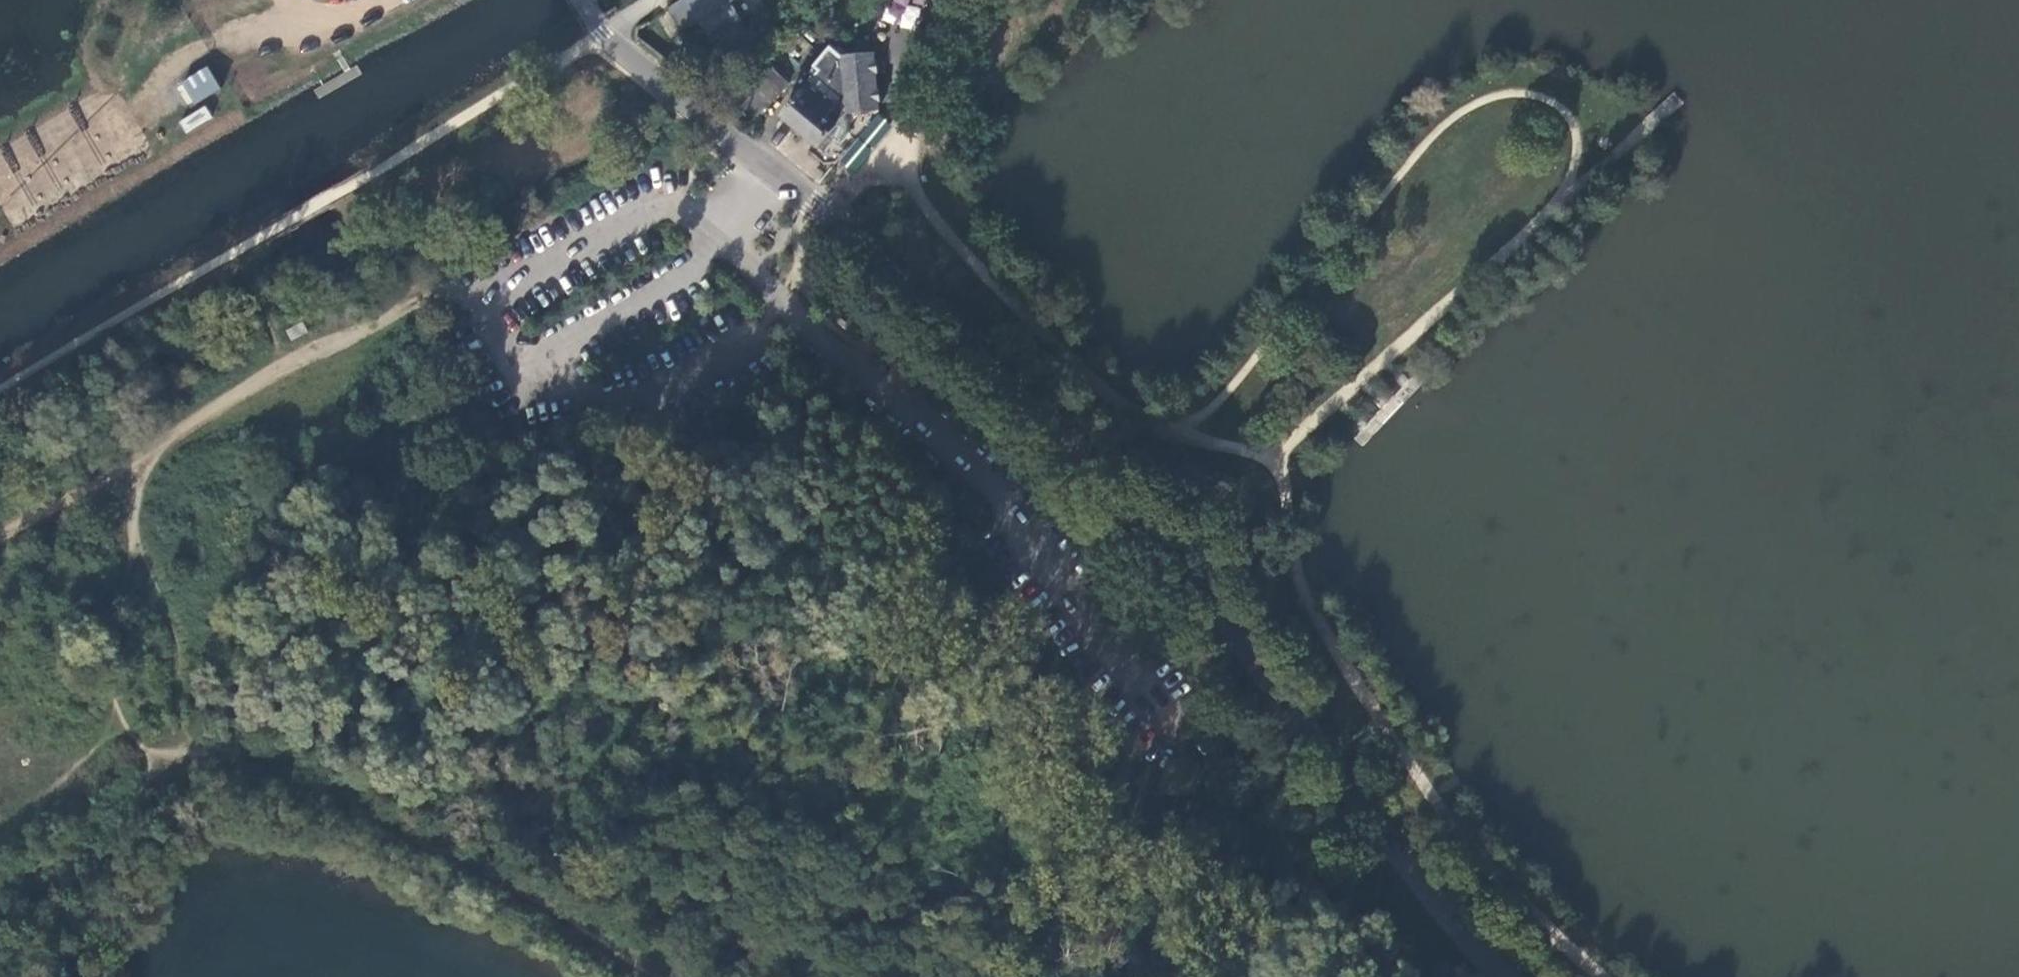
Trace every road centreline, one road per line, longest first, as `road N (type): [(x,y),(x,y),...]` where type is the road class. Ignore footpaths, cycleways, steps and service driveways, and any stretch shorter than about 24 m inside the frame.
road 1 (unclassified): [(1504,976),(1455,927),(1095,467),(969,341),(605,37),(584,0)]
road 2 (track): [(140,102),(240,27),(367,12),(389,0)]

